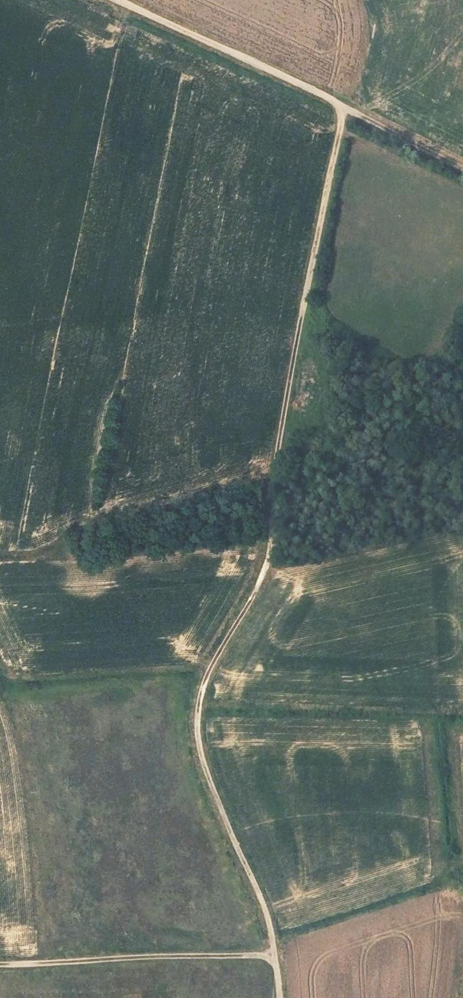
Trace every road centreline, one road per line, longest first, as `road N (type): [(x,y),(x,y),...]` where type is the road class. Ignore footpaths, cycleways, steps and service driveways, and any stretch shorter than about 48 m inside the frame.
road 1 (track): [(272,957),(262,903),(205,767),(197,711),(203,684),(270,553),(279,437),(343,107)]
road 2 (track): [(0,964),(272,957)]
road 3 (track): [(343,107),(115,0)]
road 4 (track): [(462,168),(343,107)]

